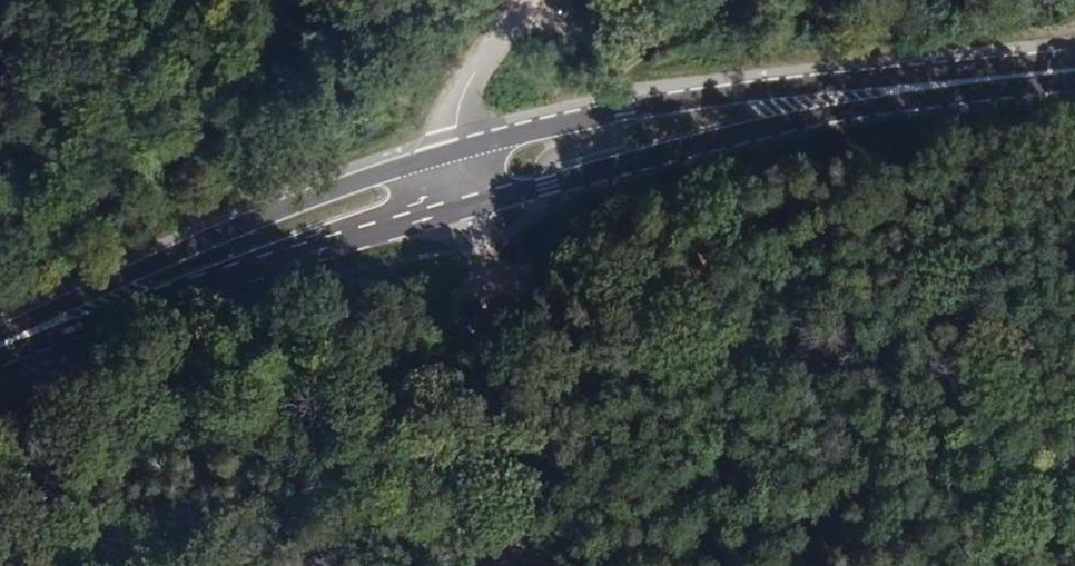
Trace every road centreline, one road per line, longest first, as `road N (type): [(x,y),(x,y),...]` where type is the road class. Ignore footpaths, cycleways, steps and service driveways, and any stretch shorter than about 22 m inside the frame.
road 1 (primary): [(464,205),(770,127),(1036,73)]
road 2 (primary): [(1036,73),(796,86),(625,110),(456,150)]
road 3 (primary): [(456,150),(241,226),(24,336)]
road 4 (primary): [(24,336),(464,205)]
road 5 (residential): [(456,150),(460,99),(520,0)]

